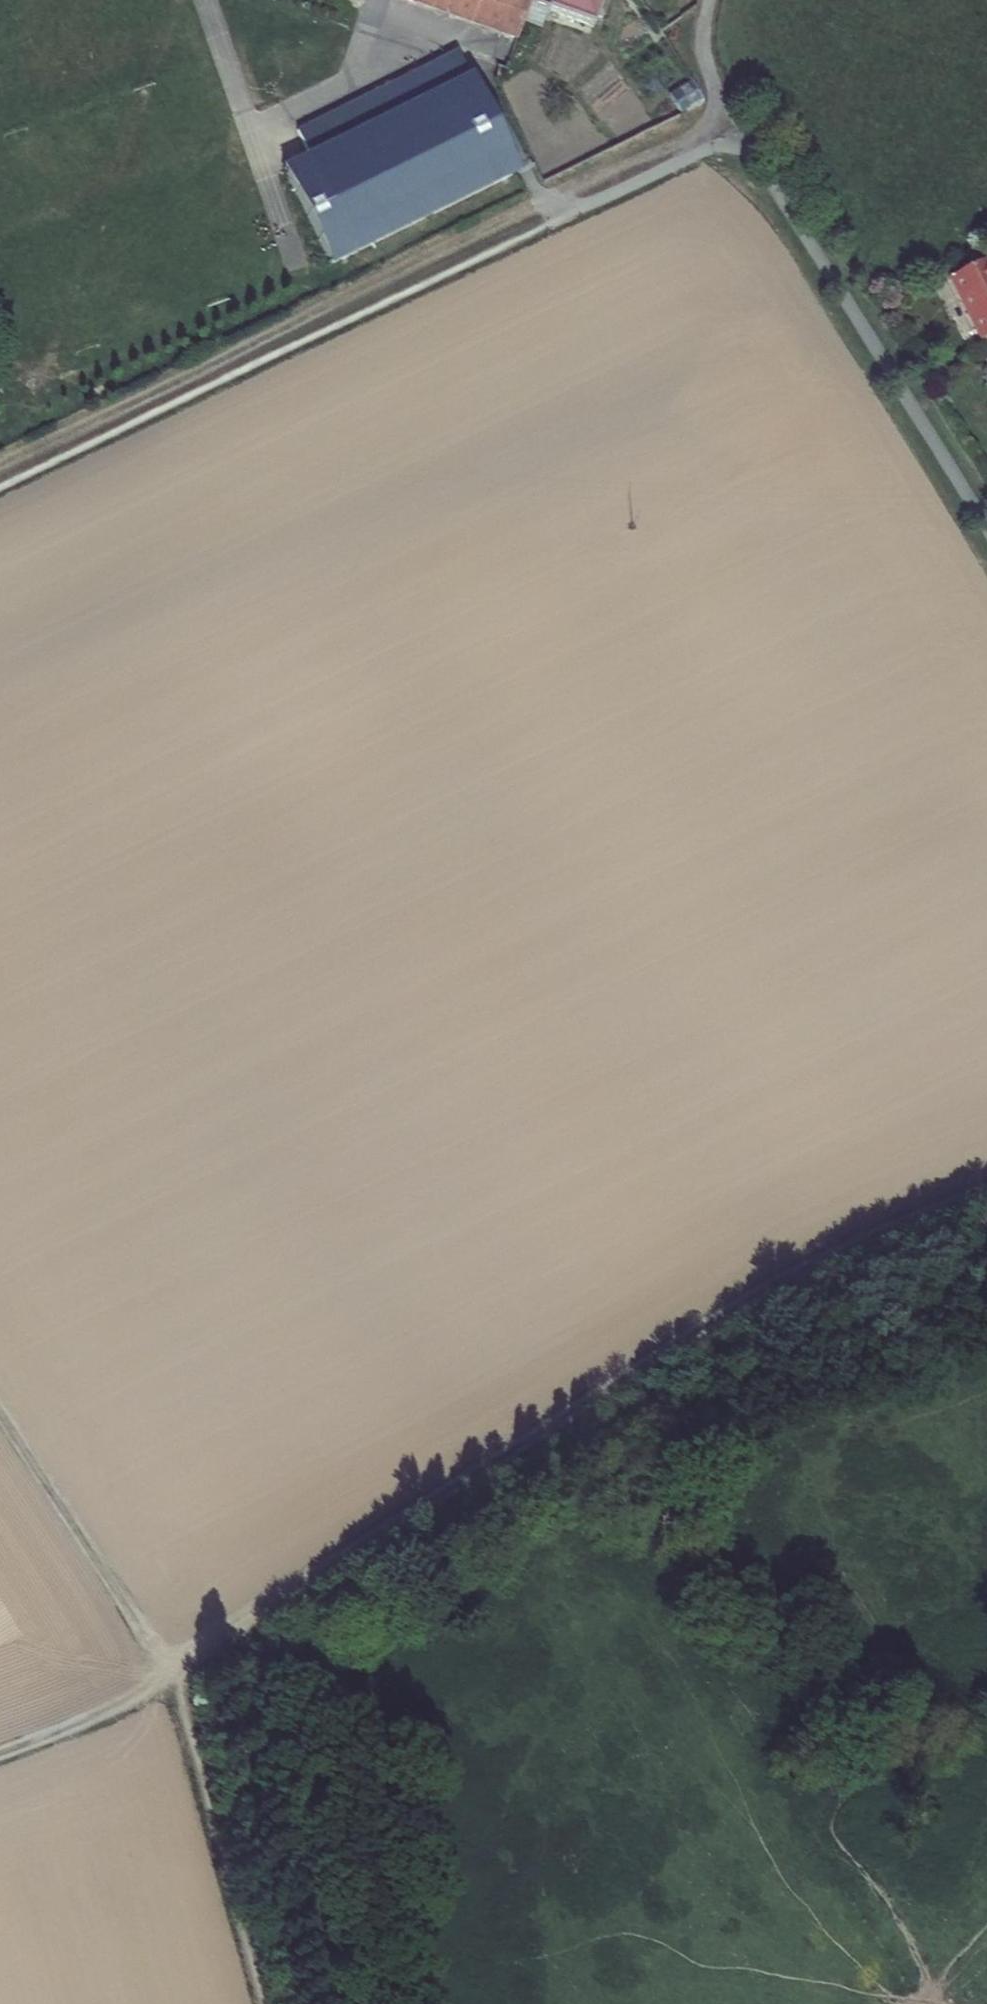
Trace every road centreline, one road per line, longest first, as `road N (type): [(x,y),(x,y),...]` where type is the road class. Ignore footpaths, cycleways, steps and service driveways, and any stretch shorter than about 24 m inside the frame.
road 1 (track): [(721,102),(0,452)]
road 2 (track): [(0,1417),(169,1671)]
road 3 (track): [(0,1760),(121,1707),(169,1671)]

